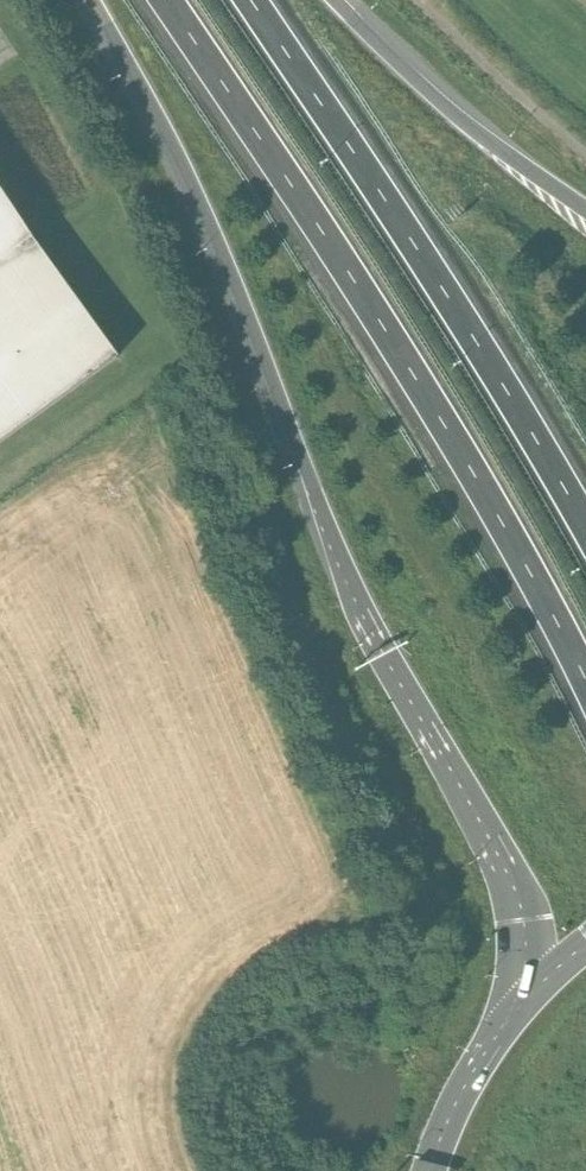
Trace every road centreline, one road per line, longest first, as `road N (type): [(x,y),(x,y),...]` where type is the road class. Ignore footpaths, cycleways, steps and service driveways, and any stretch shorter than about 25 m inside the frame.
road 1 (trunk): [(96,0),(214,220),(340,560),(509,876),(526,922),(520,1005)]
road 2 (trunk): [(164,0),(421,392),(585,686)]
road 3 (trunk): [(585,529),(498,379),(251,0)]
road 4 (trunk): [(585,212),(373,44),(333,0)]
road 5 (track): [(585,154),(418,0)]
road 6 (trunk): [(520,1005),(447,1119),(427,1170)]

